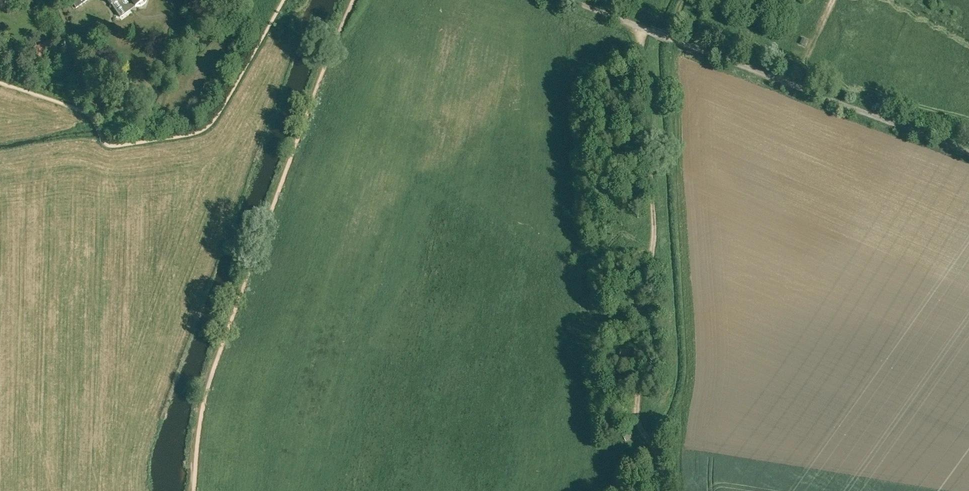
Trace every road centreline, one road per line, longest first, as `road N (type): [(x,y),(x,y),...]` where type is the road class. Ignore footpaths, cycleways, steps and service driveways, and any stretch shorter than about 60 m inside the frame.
road 1 (track): [(574,0),(968,152)]

